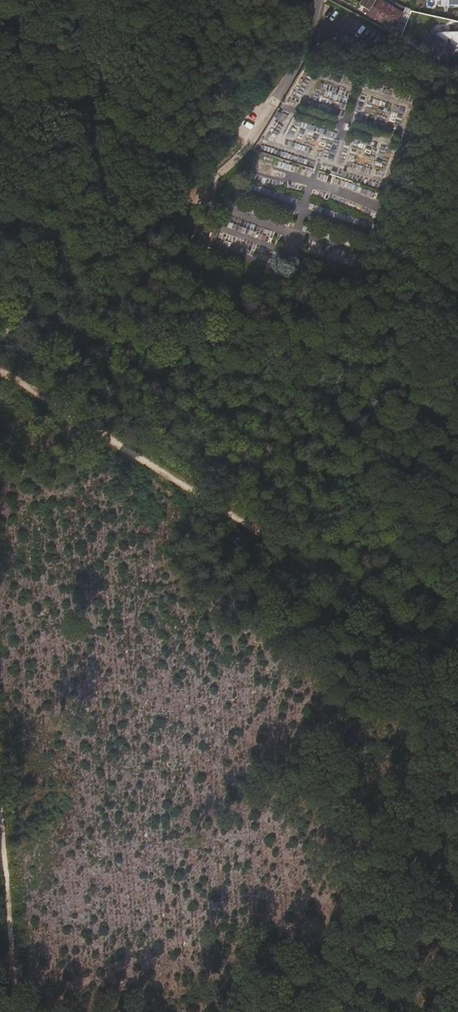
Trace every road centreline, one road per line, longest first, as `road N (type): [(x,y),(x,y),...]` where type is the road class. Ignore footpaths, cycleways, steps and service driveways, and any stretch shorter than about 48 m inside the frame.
road 1 (track): [(0,374),(457,662)]
road 2 (unclassified): [(318,0),(301,59),(232,164),(181,204)]
road 3 (track): [(181,204),(0,330)]
road 4 (track): [(15,1011),(0,812)]

